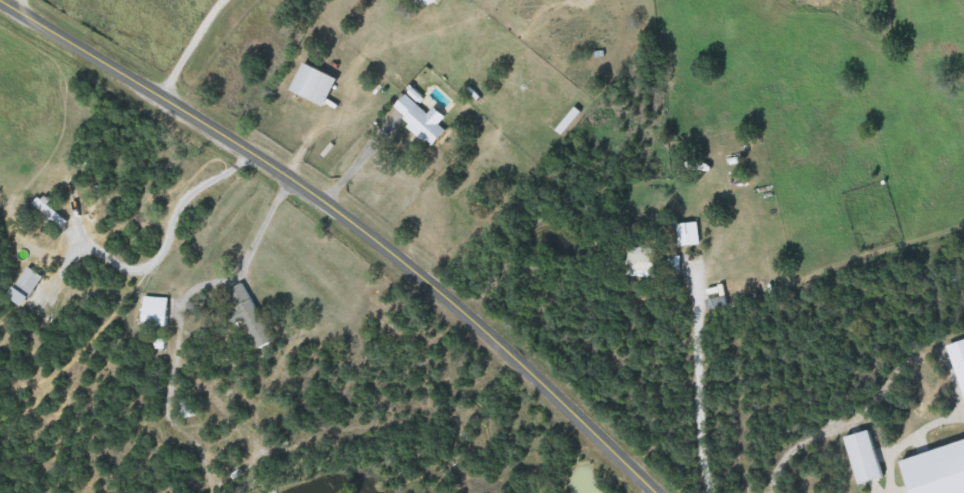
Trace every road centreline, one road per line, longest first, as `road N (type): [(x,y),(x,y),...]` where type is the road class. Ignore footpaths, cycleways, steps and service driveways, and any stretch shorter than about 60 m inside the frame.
road 1 (tertiary): [(7,0),(332,205),(420,273),(661,492)]
road 2 (residential): [(697,265),(699,464),(706,492)]

